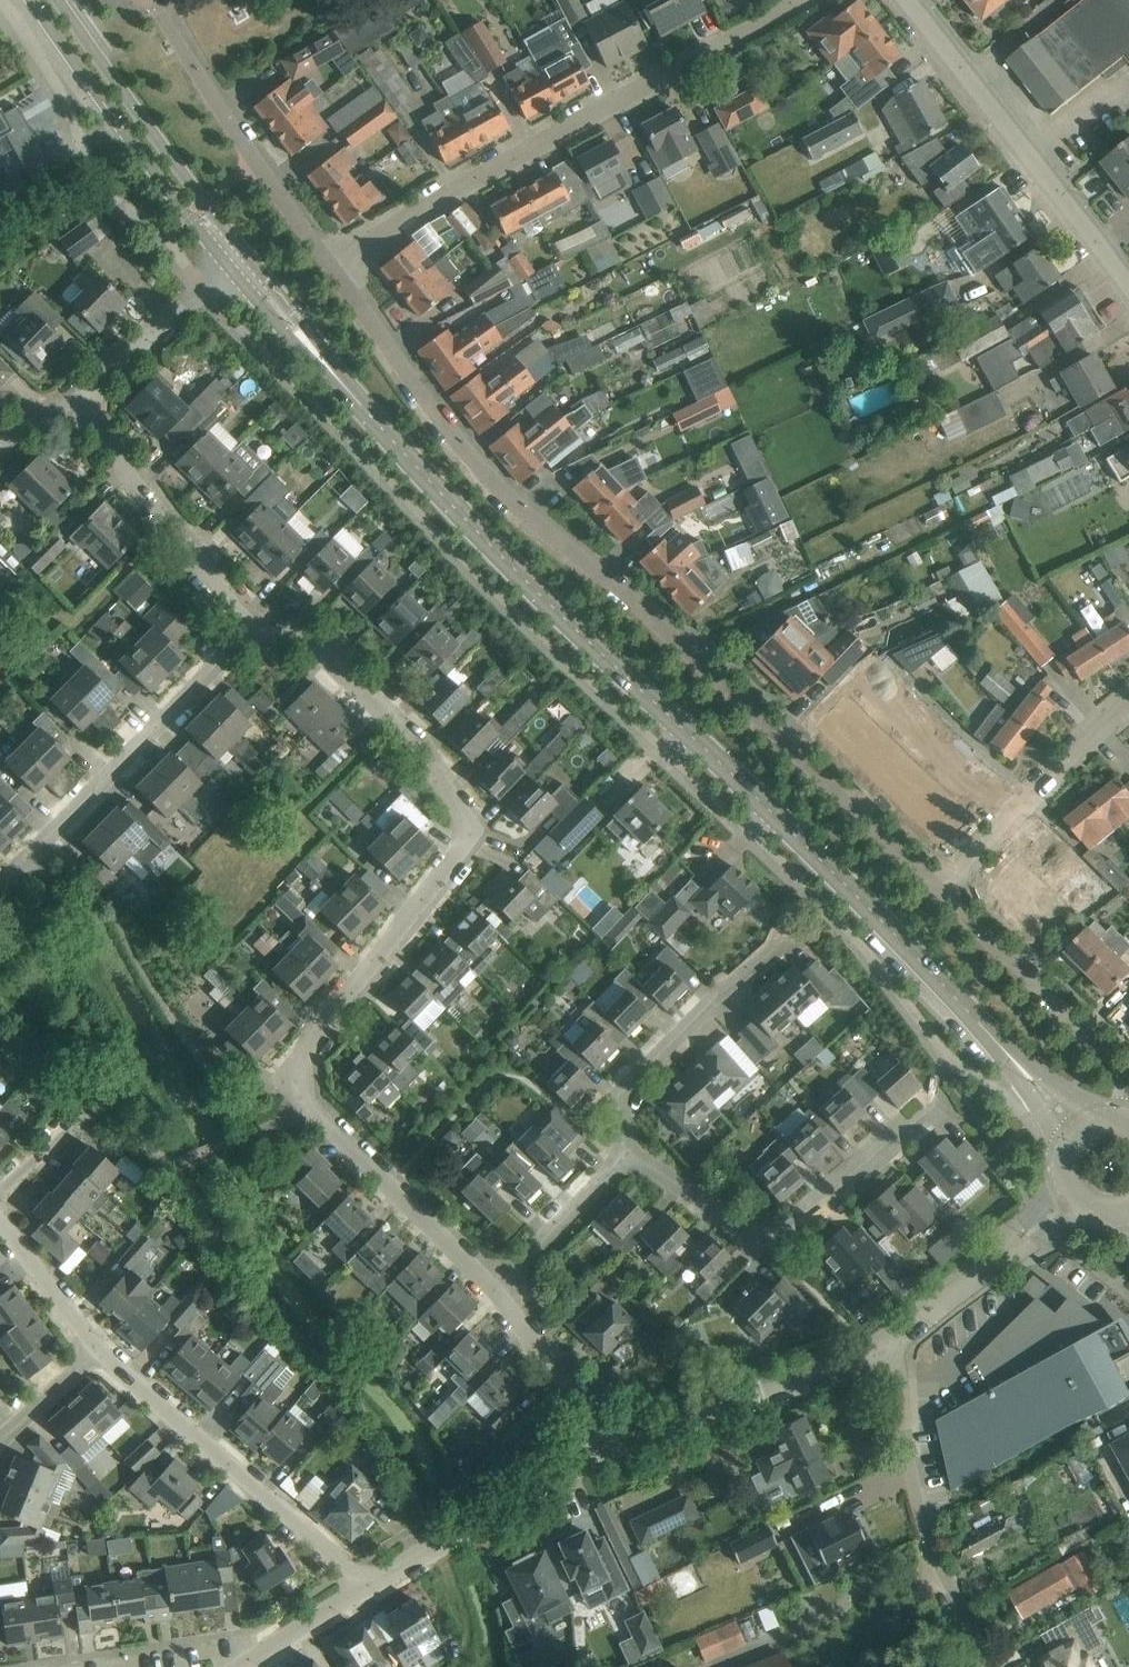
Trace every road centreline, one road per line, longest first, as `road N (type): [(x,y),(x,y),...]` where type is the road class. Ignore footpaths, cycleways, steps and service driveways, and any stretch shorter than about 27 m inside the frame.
road 1 (secondary): [(1021,1071),(863,904),(431,484),(231,258)]
road 2 (residential): [(498,1289),(313,1110),(300,1071),(304,1044),(455,845),(465,823),(458,805),(393,722),(314,646),(250,630)]
road 3 (residential): [(940,890),(624,591),(484,475),(329,264)]
road 4 (residential): [(329,264),(436,193),(797,0)]
road 5 (residential): [(624,1155),(738,1222),(756,1243),(813,1200),(832,1196),(936,1113)]
road 6 (unclassified): [(1128,293),(899,0)]
road 7 (residential): [(365,1592),(96,1351)]
road 8 (residential): [(3,875),(250,630)]
road 9 (secondary): [(231,258),(47,0)]
road 10 (residential): [(987,1666),(930,1545),(907,1464),(899,1373)]
road 11 (residential): [(624,1155),(602,1128),(618,1079),(789,939)]
road 12 (residential): [(606,1452),(840,1373),(899,1373)]
road 13 (residential): [(250,630),(70,400)]
road 14 (residential): [(365,1592),(606,1452)]
road 15 (residential): [(940,890),(1128,707)]
road 16 (residential): [(1108,1054),(940,890)]
road 17 (residential): [(70,400),(231,258)]
road 18 (residential): [(329,264),(206,90)]
road 19 (residential): [(606,1452),(498,1289)]
road 20 (residential): [(498,1289),(624,1155)]
road 21 (residential): [(899,1373),(899,1345),(910,1325),(1014,1246)]
road 22 (residential): [(96,1351),(0,1222)]
road 23 (residential): [(253,1666),(365,1592)]
road 24 (residential): [(0,1442),(96,1351)]

